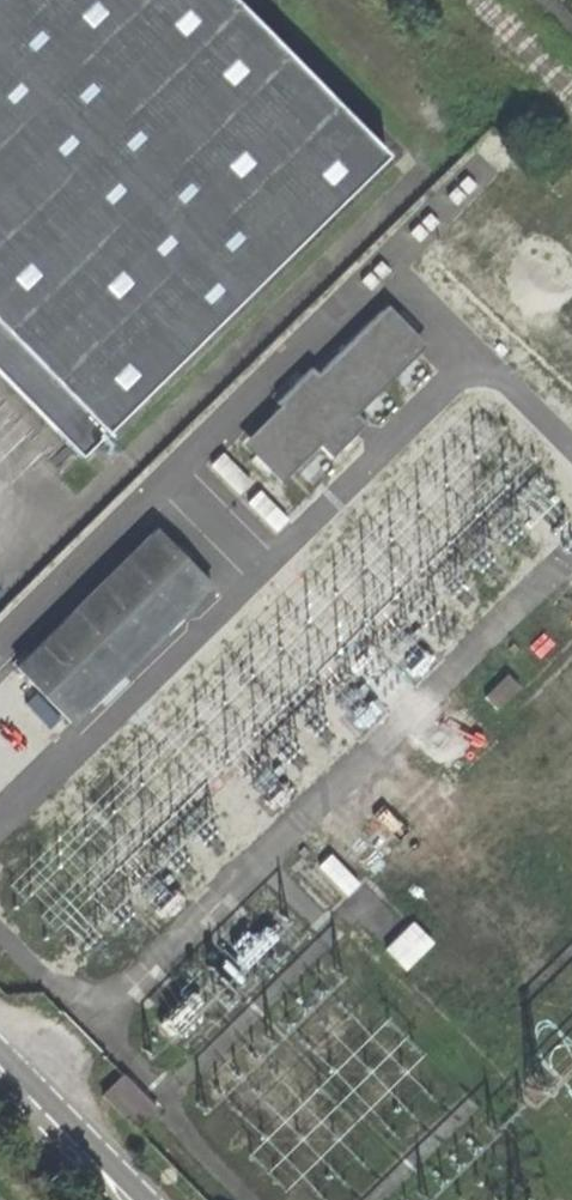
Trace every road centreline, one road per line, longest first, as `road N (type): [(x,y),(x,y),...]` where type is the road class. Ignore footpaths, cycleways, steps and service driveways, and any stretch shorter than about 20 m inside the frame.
road 1 (secondary): [(0,1076),(121,1199)]

